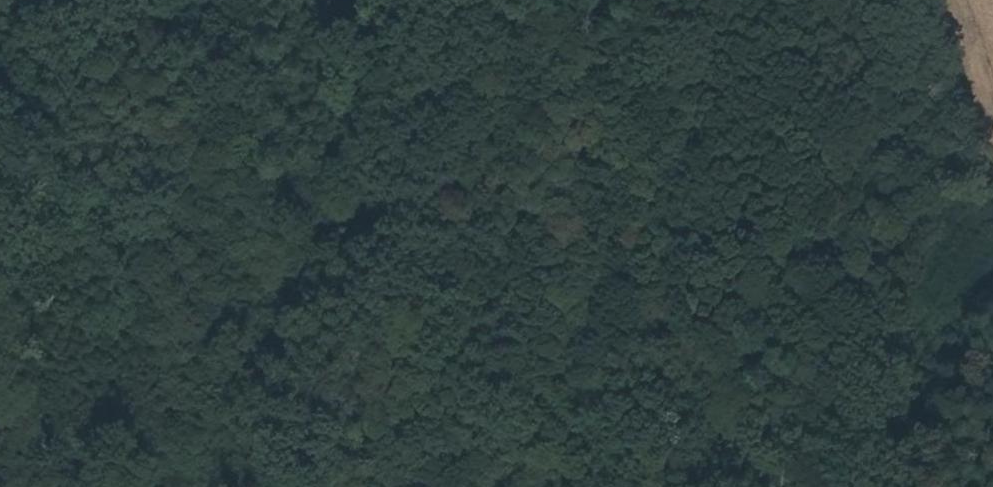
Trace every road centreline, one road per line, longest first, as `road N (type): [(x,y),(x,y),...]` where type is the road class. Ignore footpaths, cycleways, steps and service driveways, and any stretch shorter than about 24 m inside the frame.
road 1 (track): [(992,129),(943,0)]

